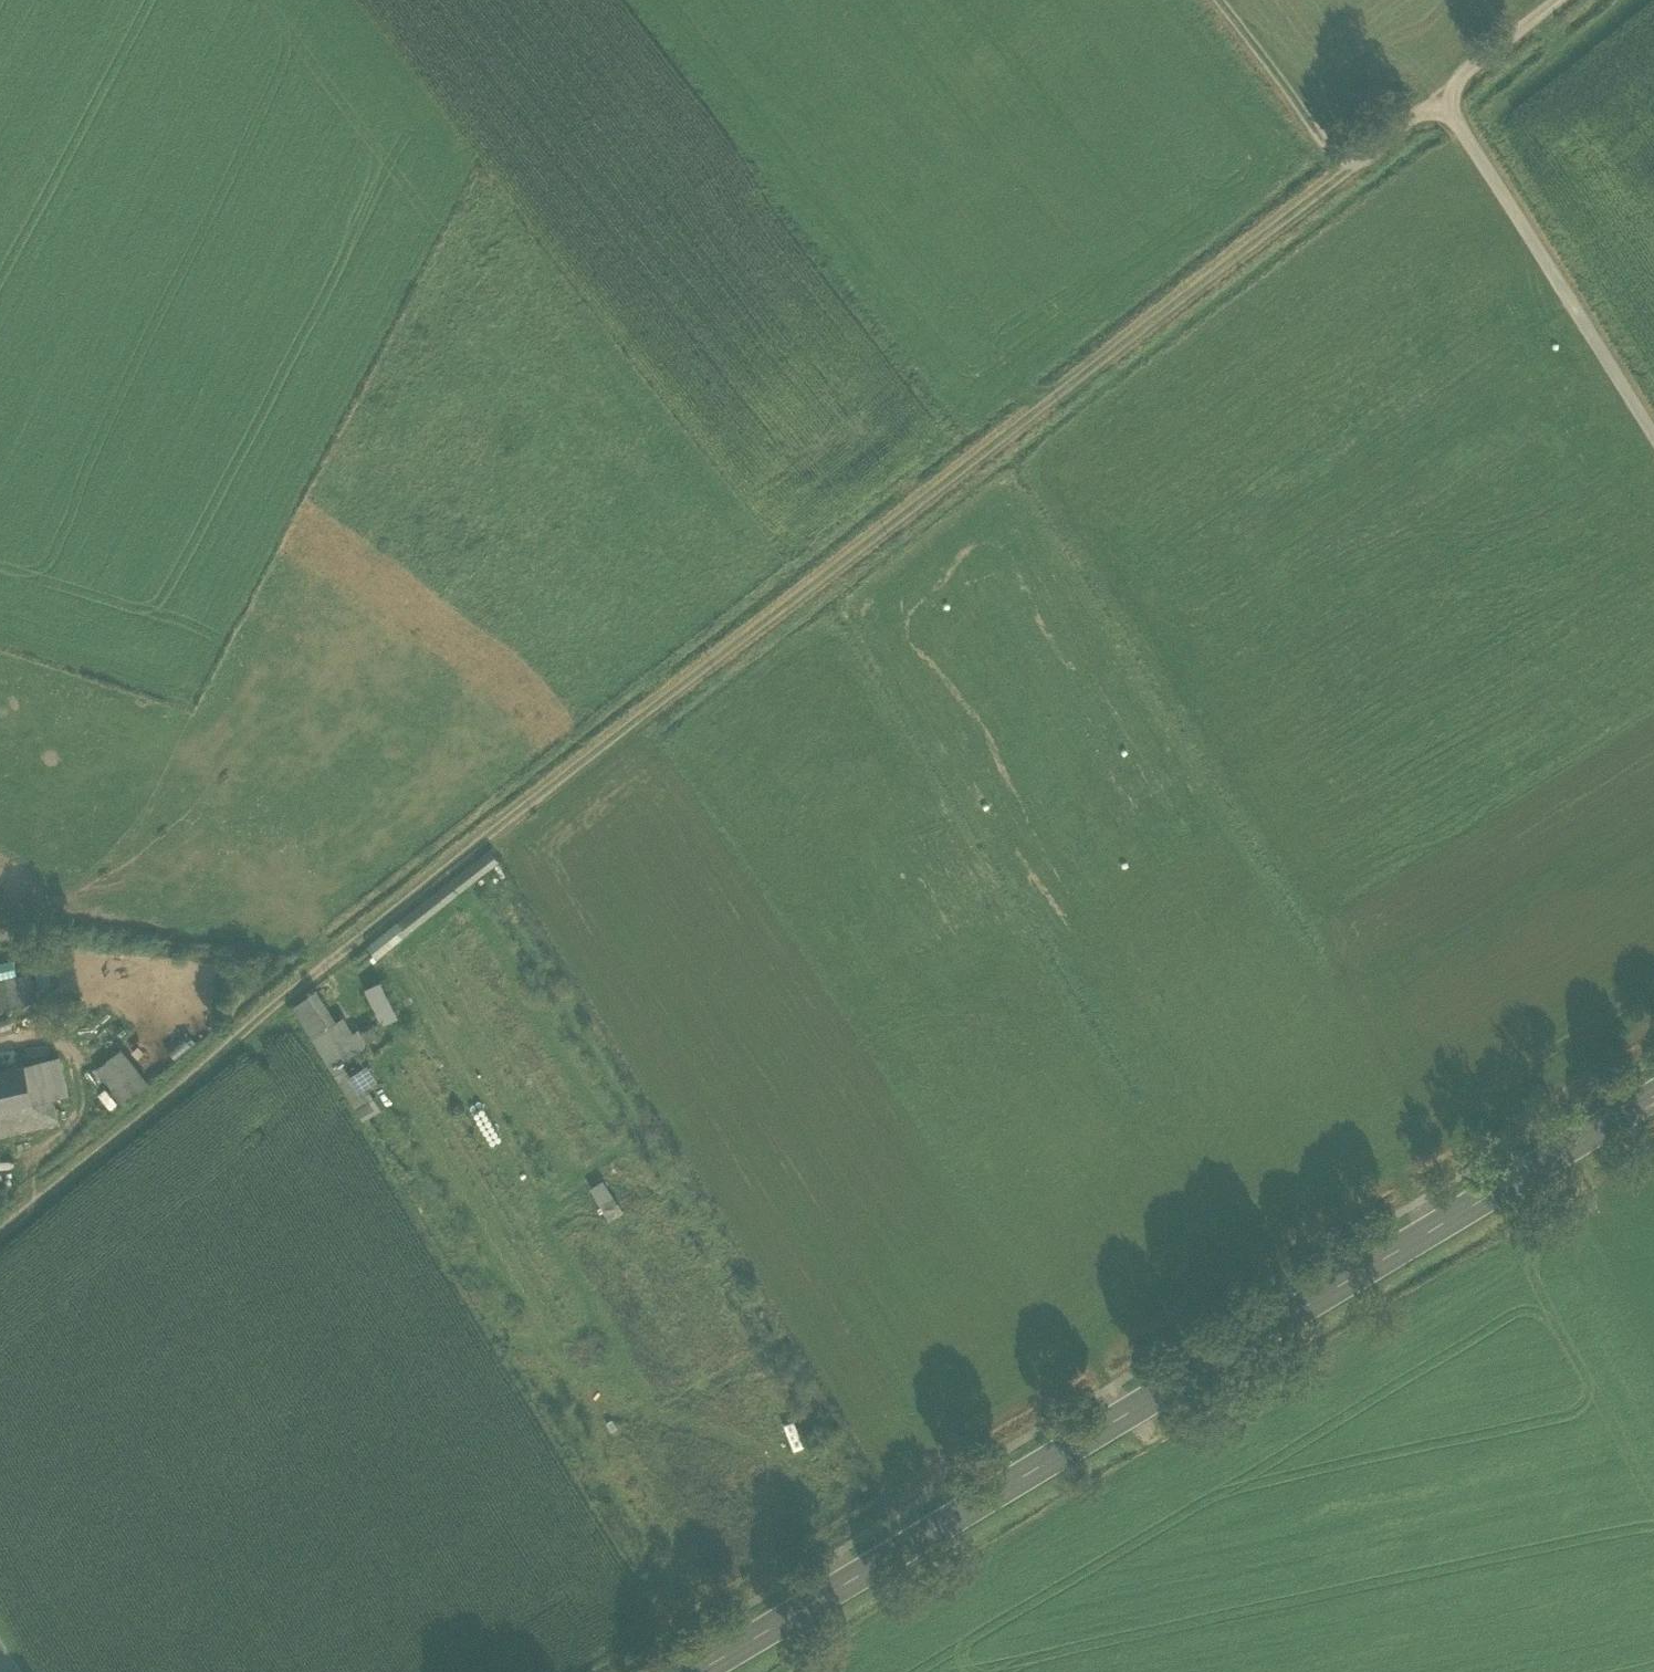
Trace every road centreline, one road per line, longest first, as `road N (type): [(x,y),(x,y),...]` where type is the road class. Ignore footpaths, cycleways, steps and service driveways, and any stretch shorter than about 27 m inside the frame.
road 1 (track): [(0,1228),(1342,165)]
road 2 (secondary): [(1653,1095),(694,1671)]
road 3 (track): [(1439,93),(1653,437)]
road 4 (track): [(0,1053),(84,1052),(95,1104),(17,1161),(42,1196)]
road 5 (track): [(1342,165),(1556,0)]
road 6 (track): [(1212,0),(1342,165)]

